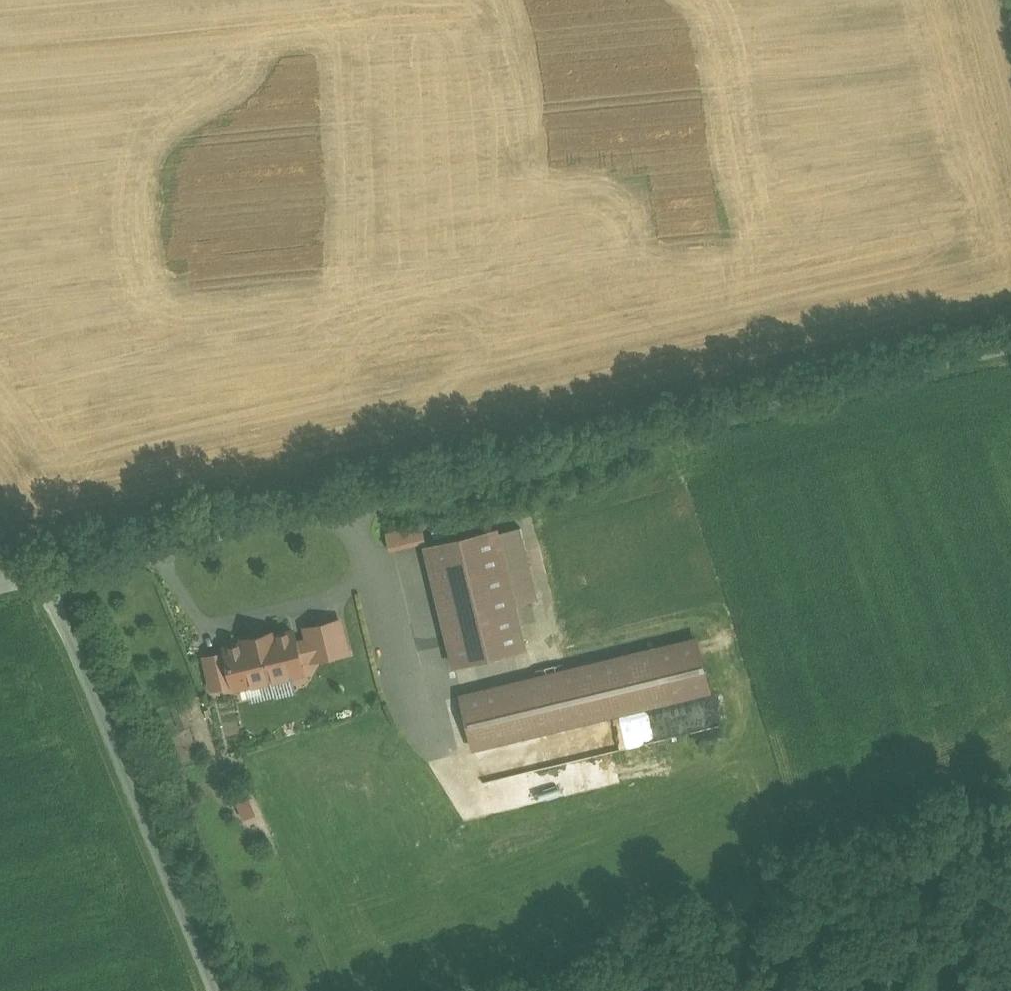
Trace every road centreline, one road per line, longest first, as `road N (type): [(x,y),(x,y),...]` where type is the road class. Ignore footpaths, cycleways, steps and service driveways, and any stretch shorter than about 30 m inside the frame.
road 1 (residential): [(18,555),(1010,314)]
road 2 (residential): [(219,990),(111,728),(18,555)]

